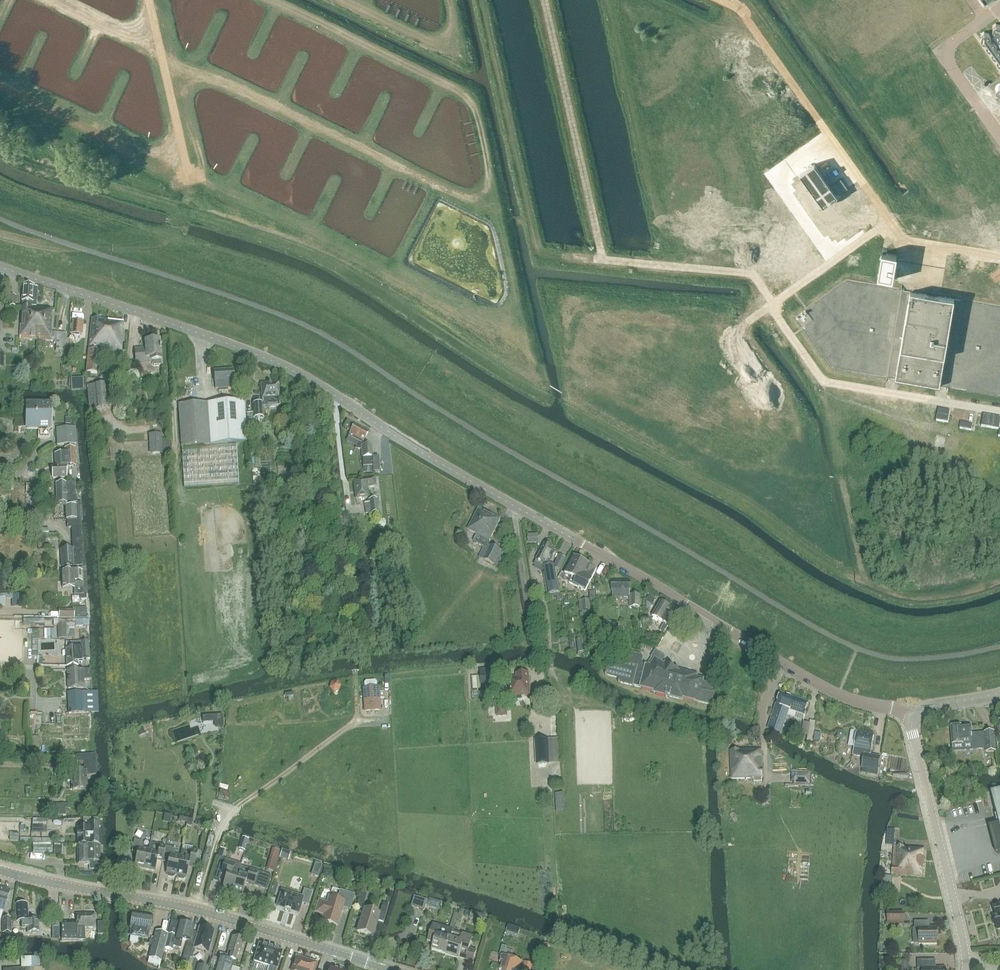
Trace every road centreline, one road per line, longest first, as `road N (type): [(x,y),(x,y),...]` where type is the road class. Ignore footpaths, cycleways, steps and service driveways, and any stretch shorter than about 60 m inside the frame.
road 1 (tertiary): [(915,717),(812,681),(292,369),(0,266)]
road 2 (unclassified): [(388,969),(195,910),(0,870)]
road 3 (tertiary): [(965,969),(915,717)]

